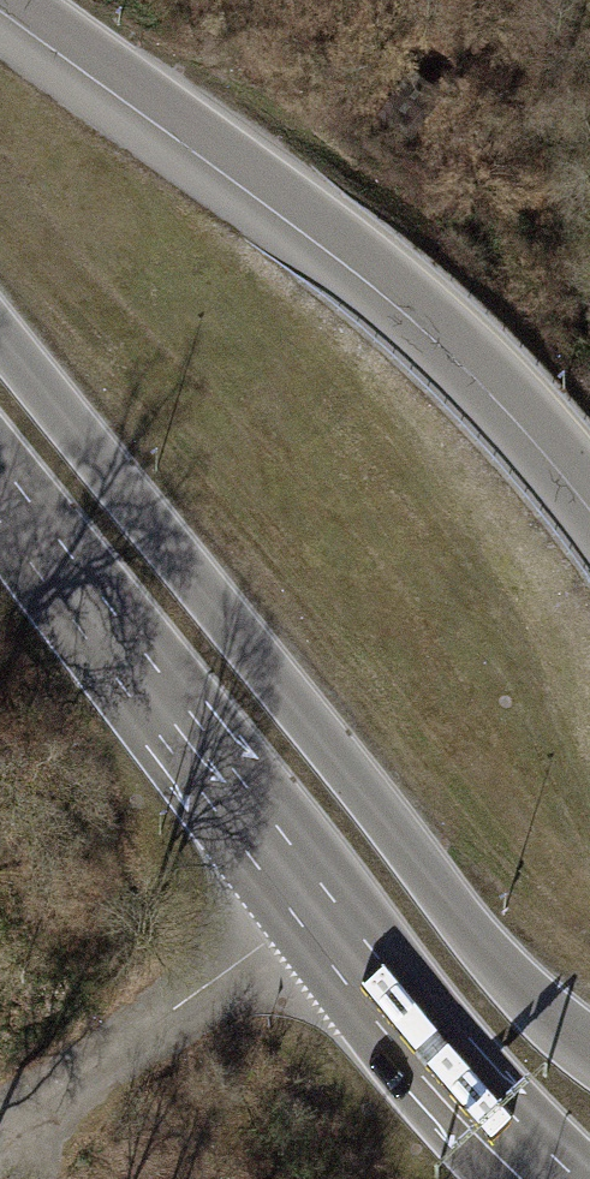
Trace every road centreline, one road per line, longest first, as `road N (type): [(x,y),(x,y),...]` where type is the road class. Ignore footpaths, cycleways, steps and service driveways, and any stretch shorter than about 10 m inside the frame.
road 1 (secondary): [(589,1039),(499,957),(0,335)]
road 2 (secondary): [(589,491),(521,401),(323,221),(16,0)]
road 3 (secondary): [(0,494),(432,1052)]
road 4 (track): [(0,1111),(309,902)]
road 5 (secondary): [(432,1052),(494,1097),(574,1178)]
road 6 (secondary): [(432,1052),(460,1138),(499,1178)]

